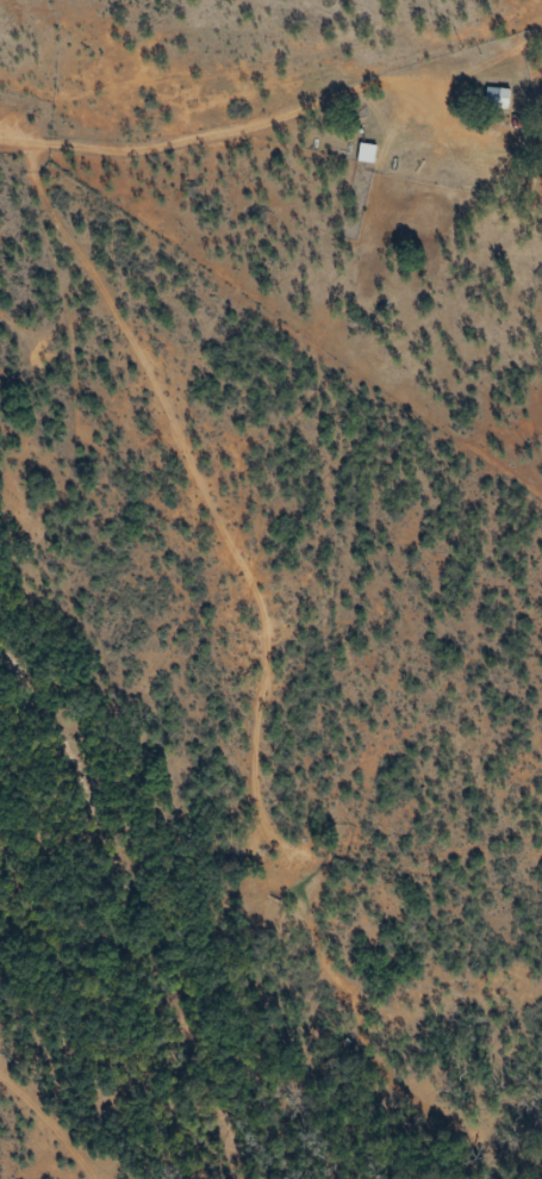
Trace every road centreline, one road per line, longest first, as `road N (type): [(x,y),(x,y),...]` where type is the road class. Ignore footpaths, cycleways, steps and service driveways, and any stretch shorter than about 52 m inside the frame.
road 1 (residential): [(272,840),(237,559),(62,240),(0,173)]
road 2 (residential): [(541,32),(282,124),(112,166),(0,168)]
road 3 (residential): [(89,1178),(54,1090),(0,1031)]

